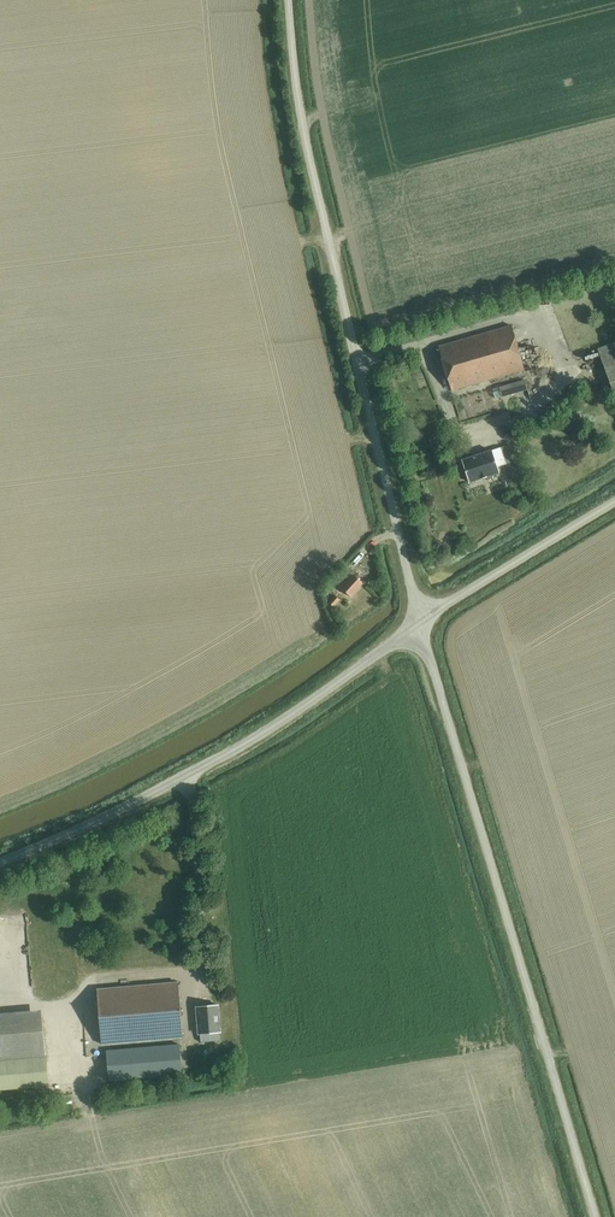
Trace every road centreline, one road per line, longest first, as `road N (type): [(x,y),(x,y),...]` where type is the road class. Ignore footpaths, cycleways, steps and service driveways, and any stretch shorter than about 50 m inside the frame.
road 1 (unclassified): [(419,624),(300,130),(286,0)]
road 2 (unclassified): [(592,1216),(419,624)]
road 3 (unclassified): [(0,860),(175,779),(290,713),(419,624)]
road 4 (unclassified): [(419,624),(614,504)]

